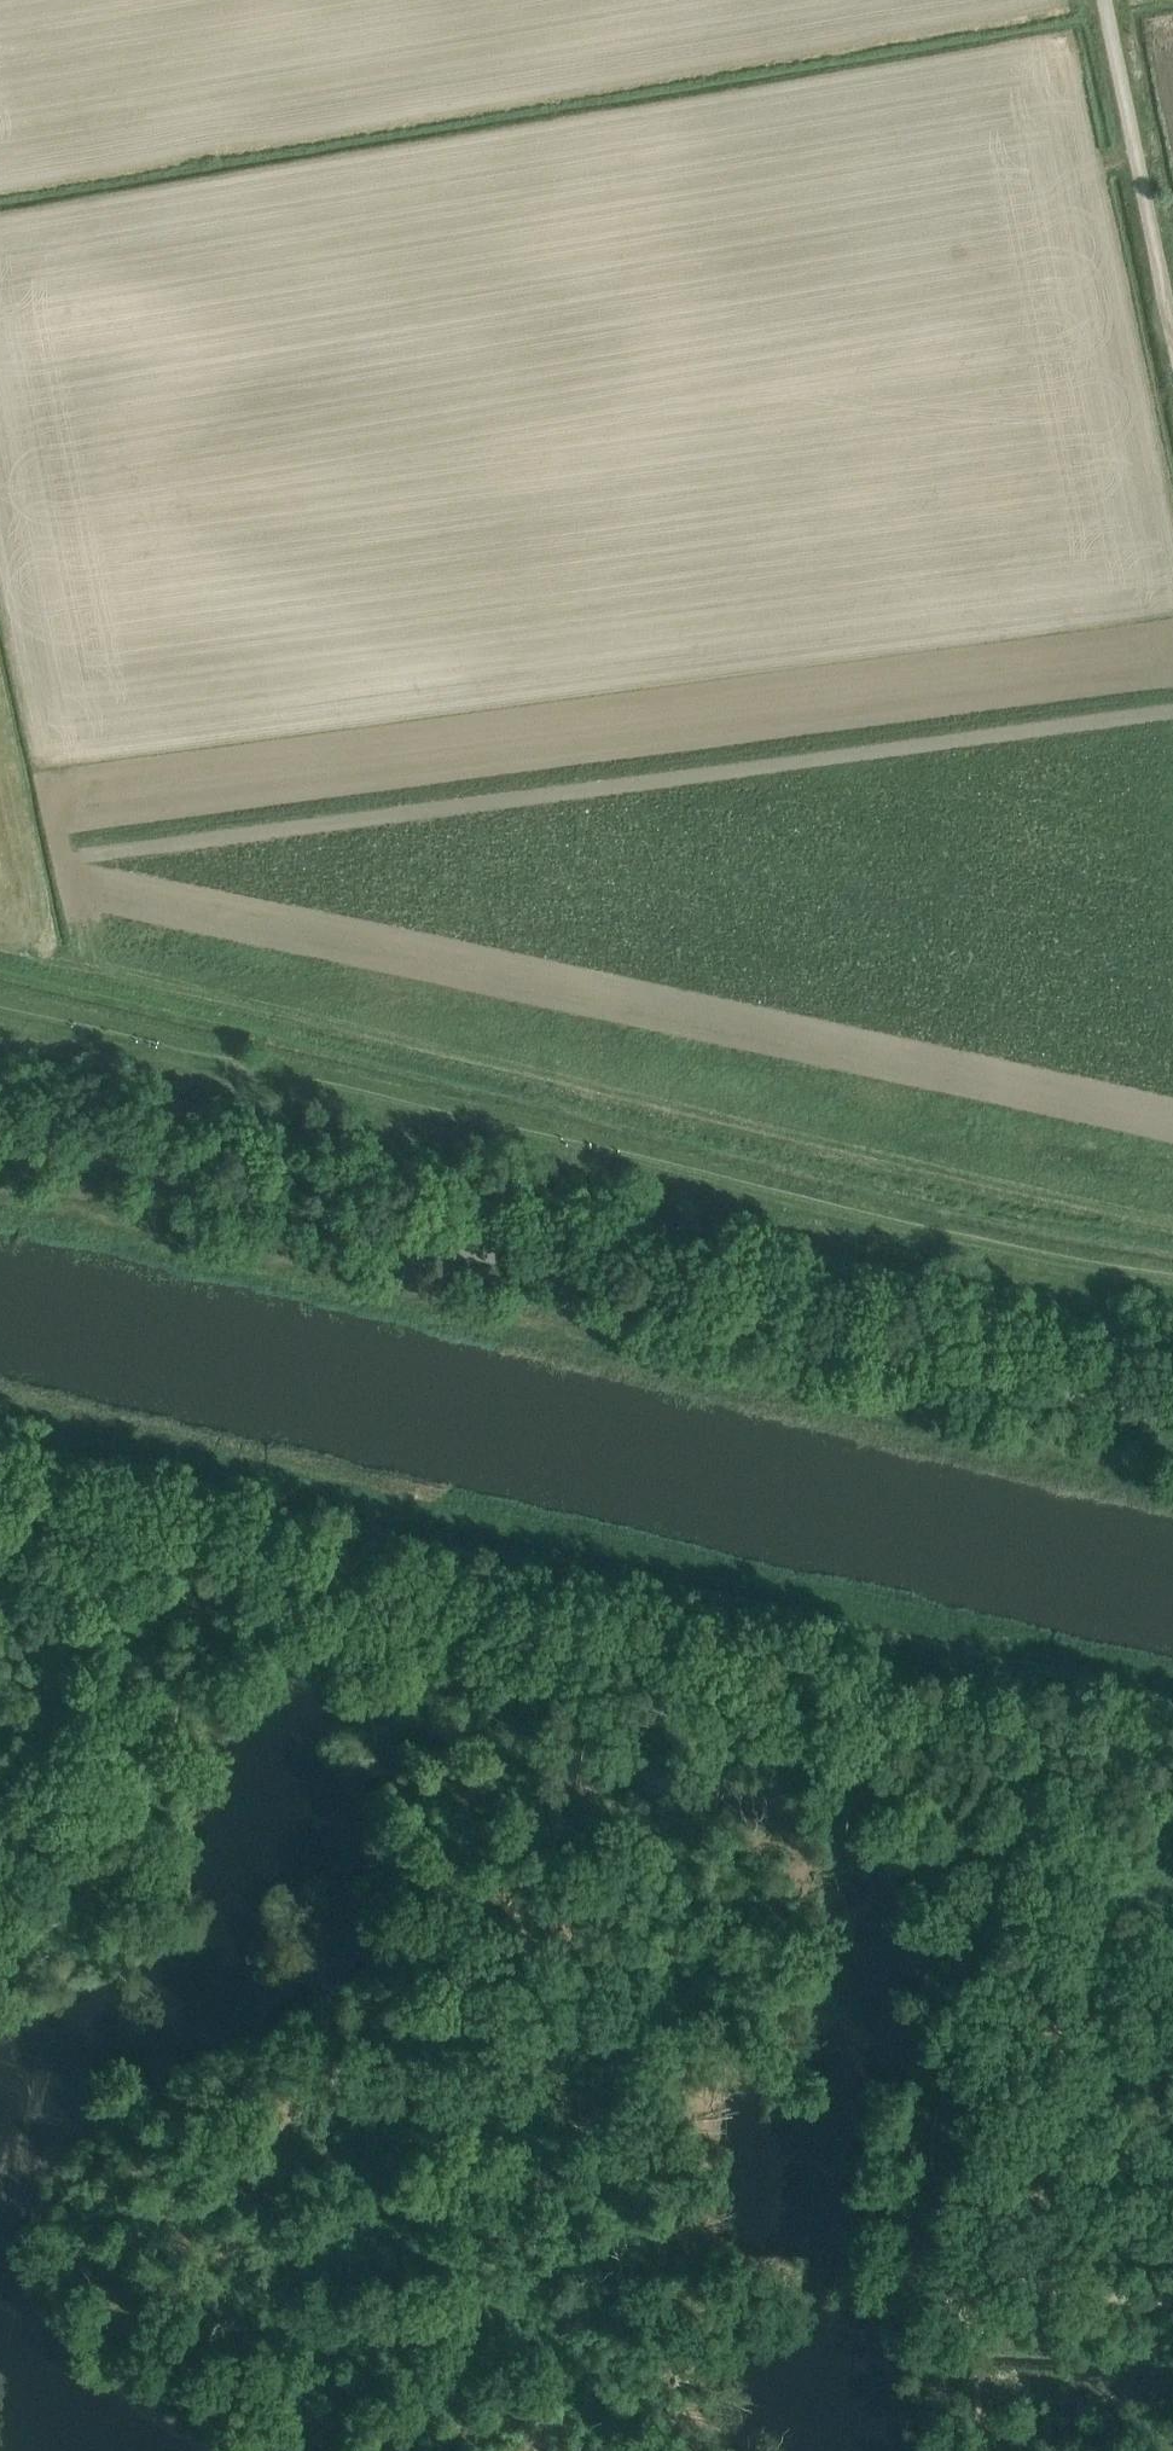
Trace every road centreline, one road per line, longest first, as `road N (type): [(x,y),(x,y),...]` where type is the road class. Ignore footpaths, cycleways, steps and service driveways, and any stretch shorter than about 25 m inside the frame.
road 1 (unclassified): [(1172,334),(1104,0)]
road 2 (track): [(978,2297),(1172,2307)]

